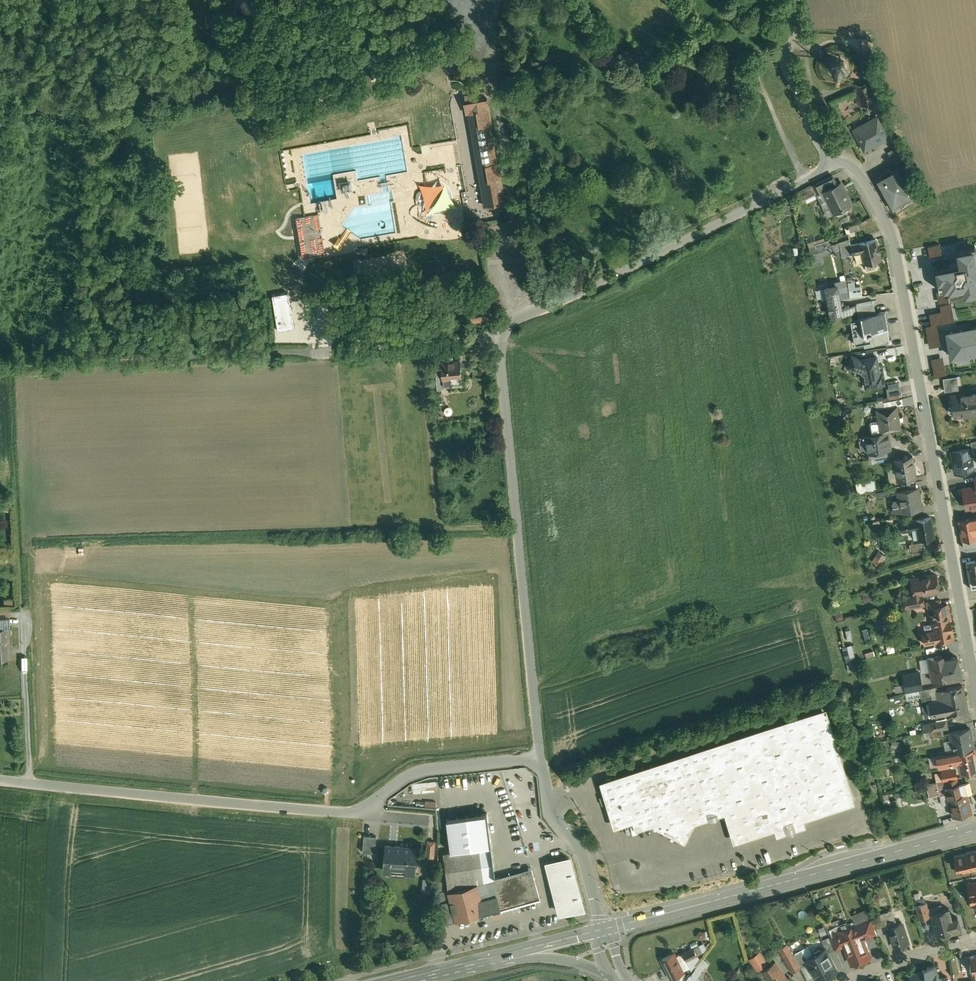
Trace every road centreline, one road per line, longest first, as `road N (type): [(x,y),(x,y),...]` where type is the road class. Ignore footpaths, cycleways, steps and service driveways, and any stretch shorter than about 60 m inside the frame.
road 1 (unclassified): [(540,758),(502,339),(522,315),(850,158)]
road 2 (unclassified): [(0,782),(332,812),(368,804),(414,772),(540,758)]
road 3 (residential): [(975,690),(890,229),(850,158)]
road 4 (track): [(14,369),(505,333)]
road 5 (secondary): [(601,929),(975,829)]
road 6 (track): [(29,630),(14,369)]
road 7 (track): [(522,315),(491,61)]
road 8 (unclassified): [(540,758),(552,815),(582,852),(601,929)]
road 9 (residential): [(850,158),(812,81),(793,0)]
road 10 (residential): [(847,980),(975,940)]

